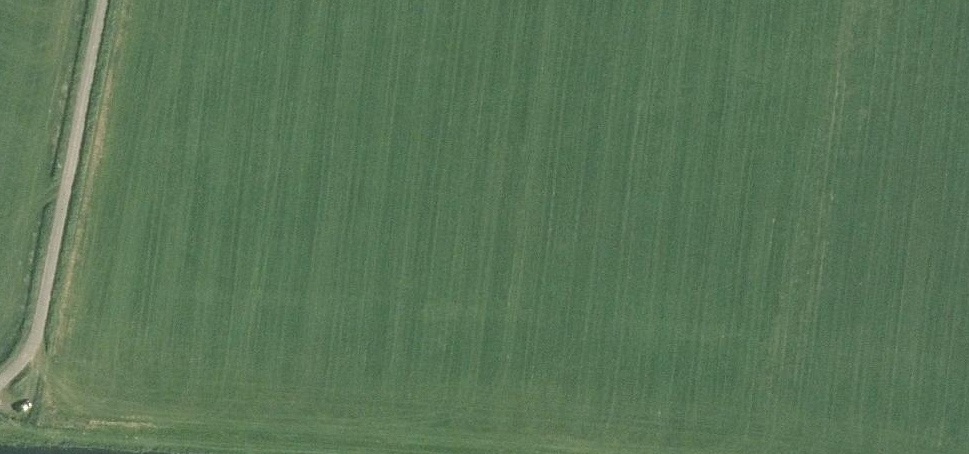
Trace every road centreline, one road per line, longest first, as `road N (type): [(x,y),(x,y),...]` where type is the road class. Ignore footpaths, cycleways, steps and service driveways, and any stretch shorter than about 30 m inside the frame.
road 1 (track): [(0,427),(419,453)]
road 2 (unclassified): [(0,382),(27,358),(37,334),(102,0)]

